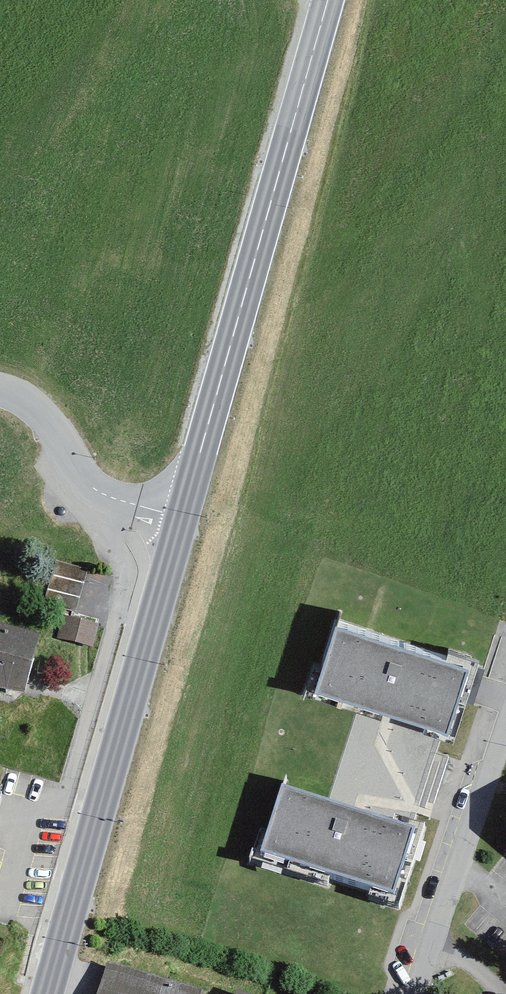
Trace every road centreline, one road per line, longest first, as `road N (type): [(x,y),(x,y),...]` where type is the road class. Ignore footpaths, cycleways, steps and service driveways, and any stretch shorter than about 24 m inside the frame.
road 1 (secondary): [(181,517),(328,0)]
road 2 (secondary): [(45,993),(181,517)]
road 3 (residential): [(414,993),(505,732)]
road 4 (residential): [(0,390),(46,417),(73,469),(92,487),(181,517)]

